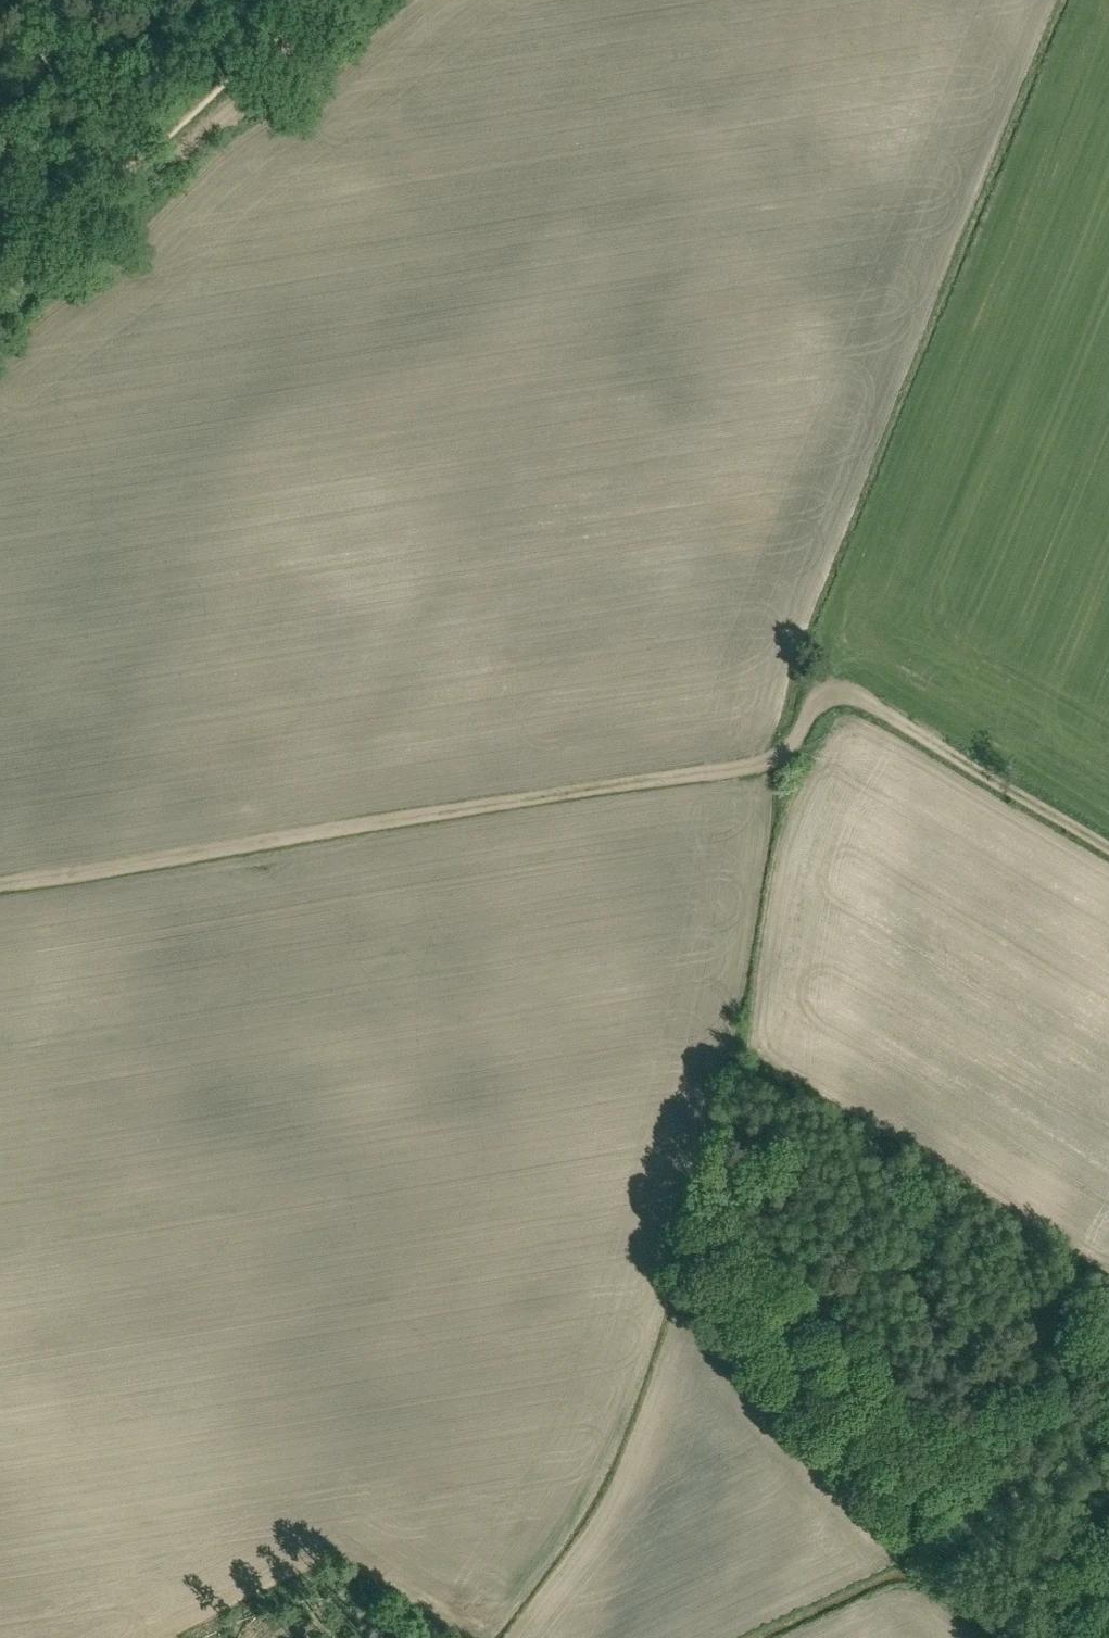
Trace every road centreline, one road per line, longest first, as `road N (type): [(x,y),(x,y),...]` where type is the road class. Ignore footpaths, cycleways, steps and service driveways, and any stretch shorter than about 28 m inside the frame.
road 1 (track): [(0,886),(750,765),(775,756),(818,702),(833,696),(876,708),(1108,847)]
road 2 (track): [(0,302),(113,187),(193,144),(274,74),(321,0)]

